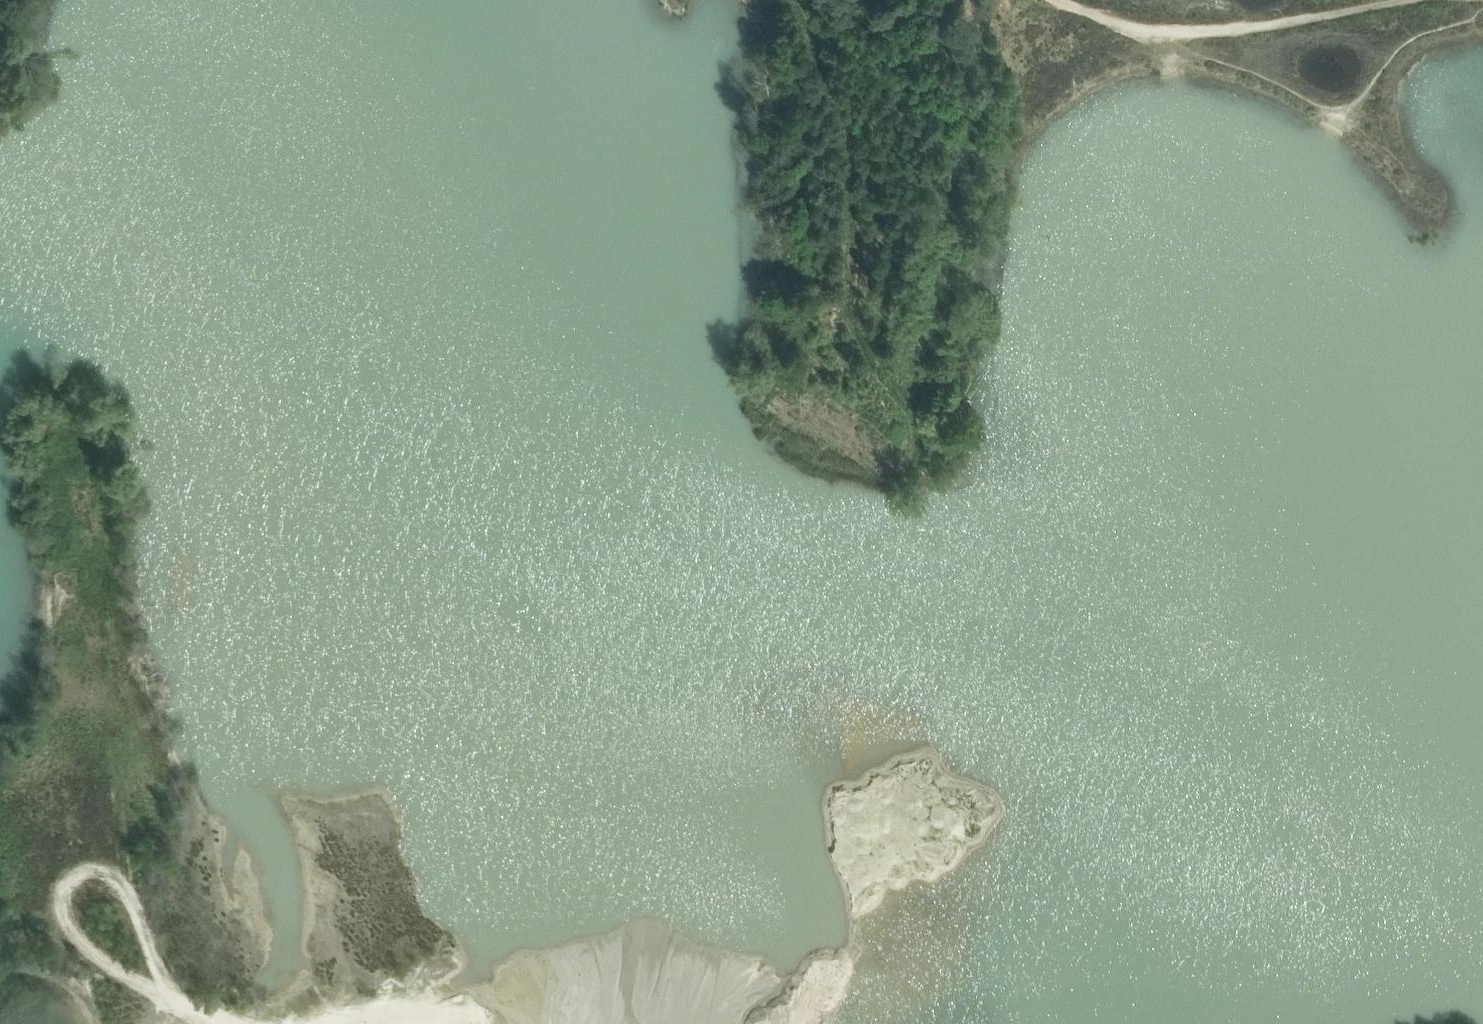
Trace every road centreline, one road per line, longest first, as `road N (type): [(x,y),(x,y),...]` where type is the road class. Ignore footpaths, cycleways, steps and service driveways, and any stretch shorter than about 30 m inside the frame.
road 1 (track): [(1057,0),(1167,31),(1232,32),(1454,0)]

